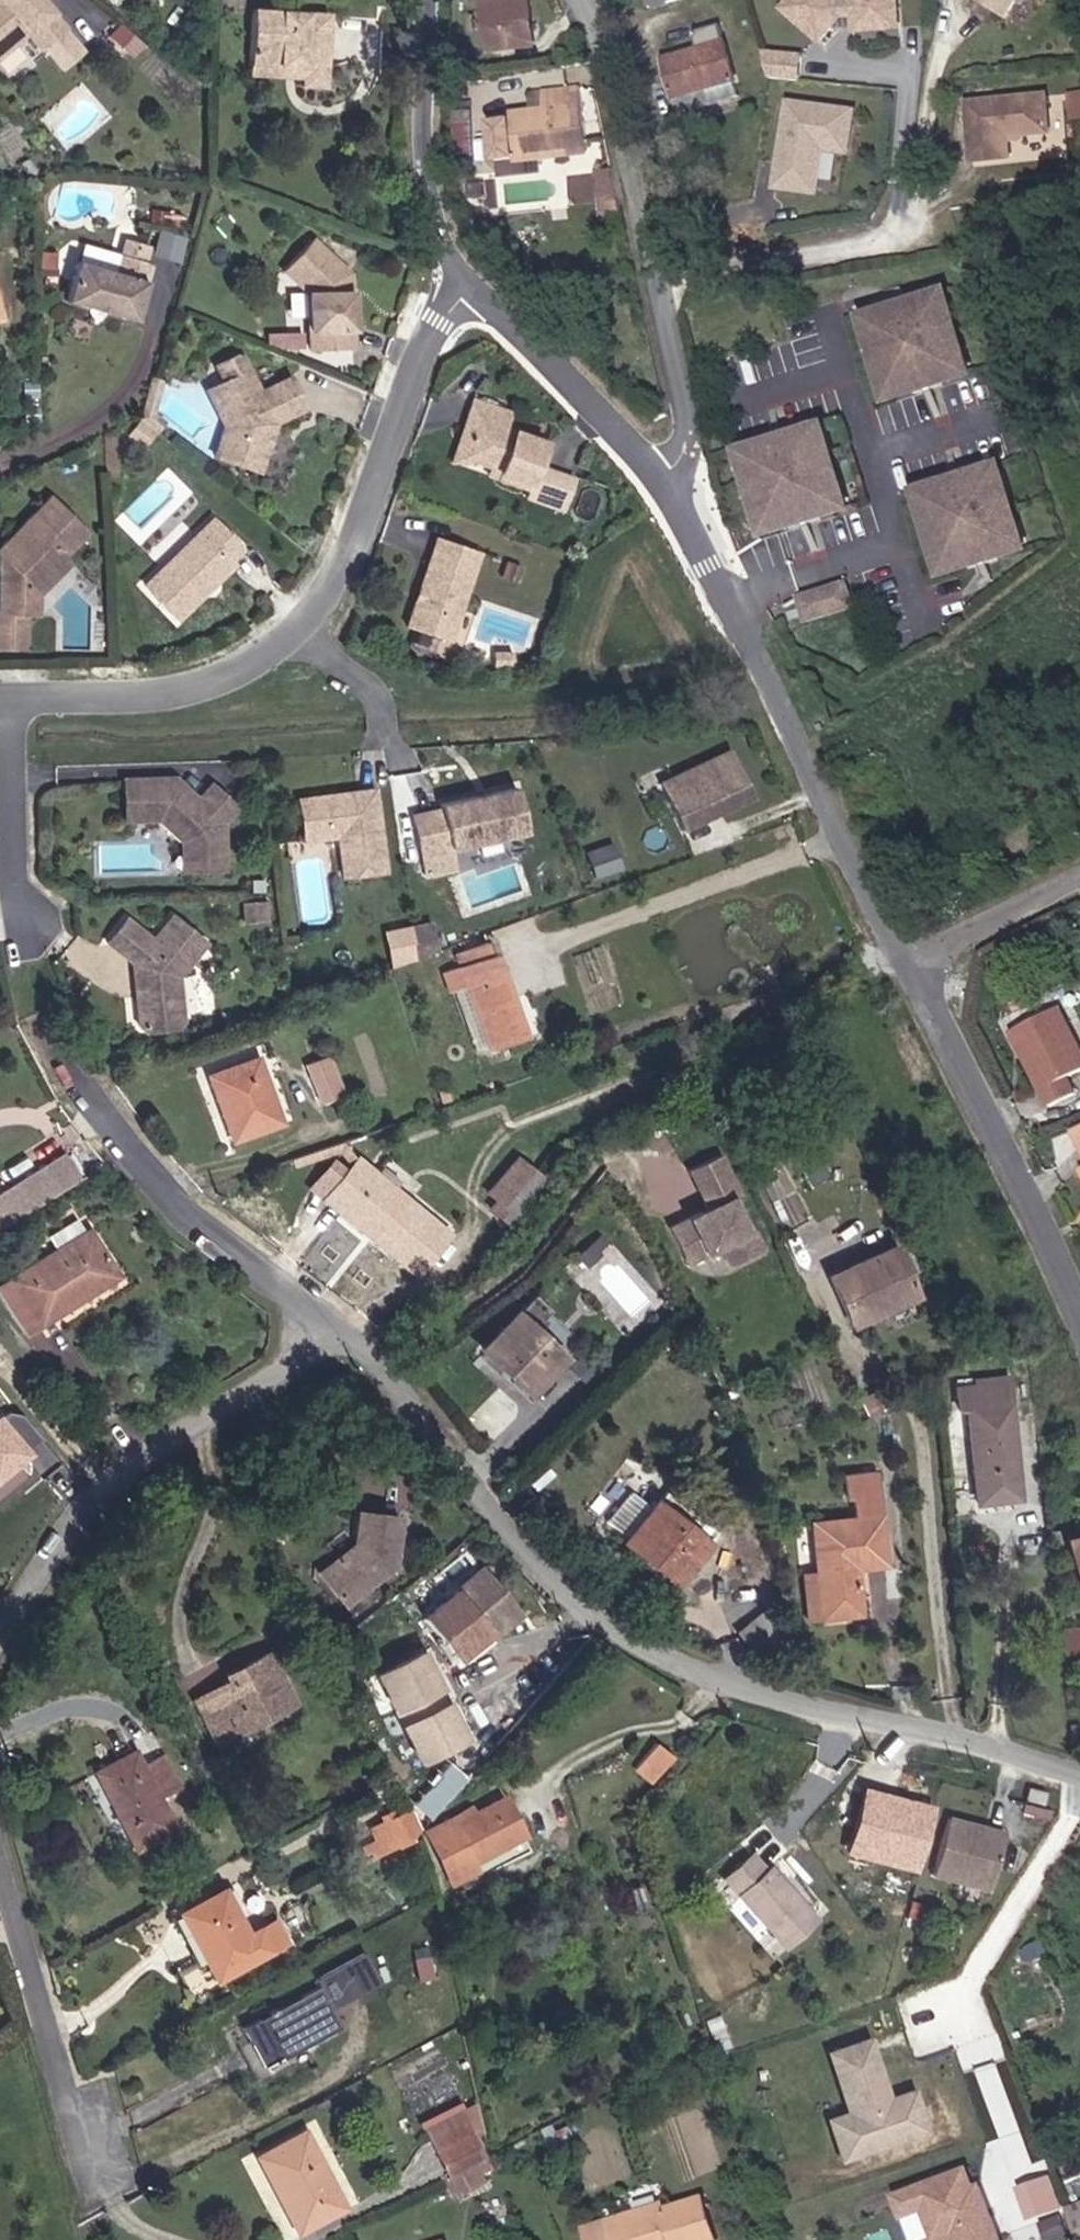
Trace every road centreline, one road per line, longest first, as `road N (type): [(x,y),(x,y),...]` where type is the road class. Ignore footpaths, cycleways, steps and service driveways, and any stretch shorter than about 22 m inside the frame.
road 1 (residential): [(1079,1779),(713,1679),(581,1609),(459,1480),(341,1329)]
road 2 (residential): [(473,286),(664,482),(904,965)]
road 3 (residential): [(0,701),(153,698),(211,683),(298,631),(346,563),(438,323),(473,286)]
road 4 (residential): [(341,1329),(146,1455),(0,1620)]
road 5 (residential): [(341,1329),(130,1159),(47,1036)]
road 6 (residential): [(904,965),(1079,1314)]
road 7 (residential): [(473,286),(448,255),(431,204),(424,145),(429,0)]
road 8 (residential): [(0,1886),(83,2159)]
road 9 (residential): [(904,965),(1079,883)]

